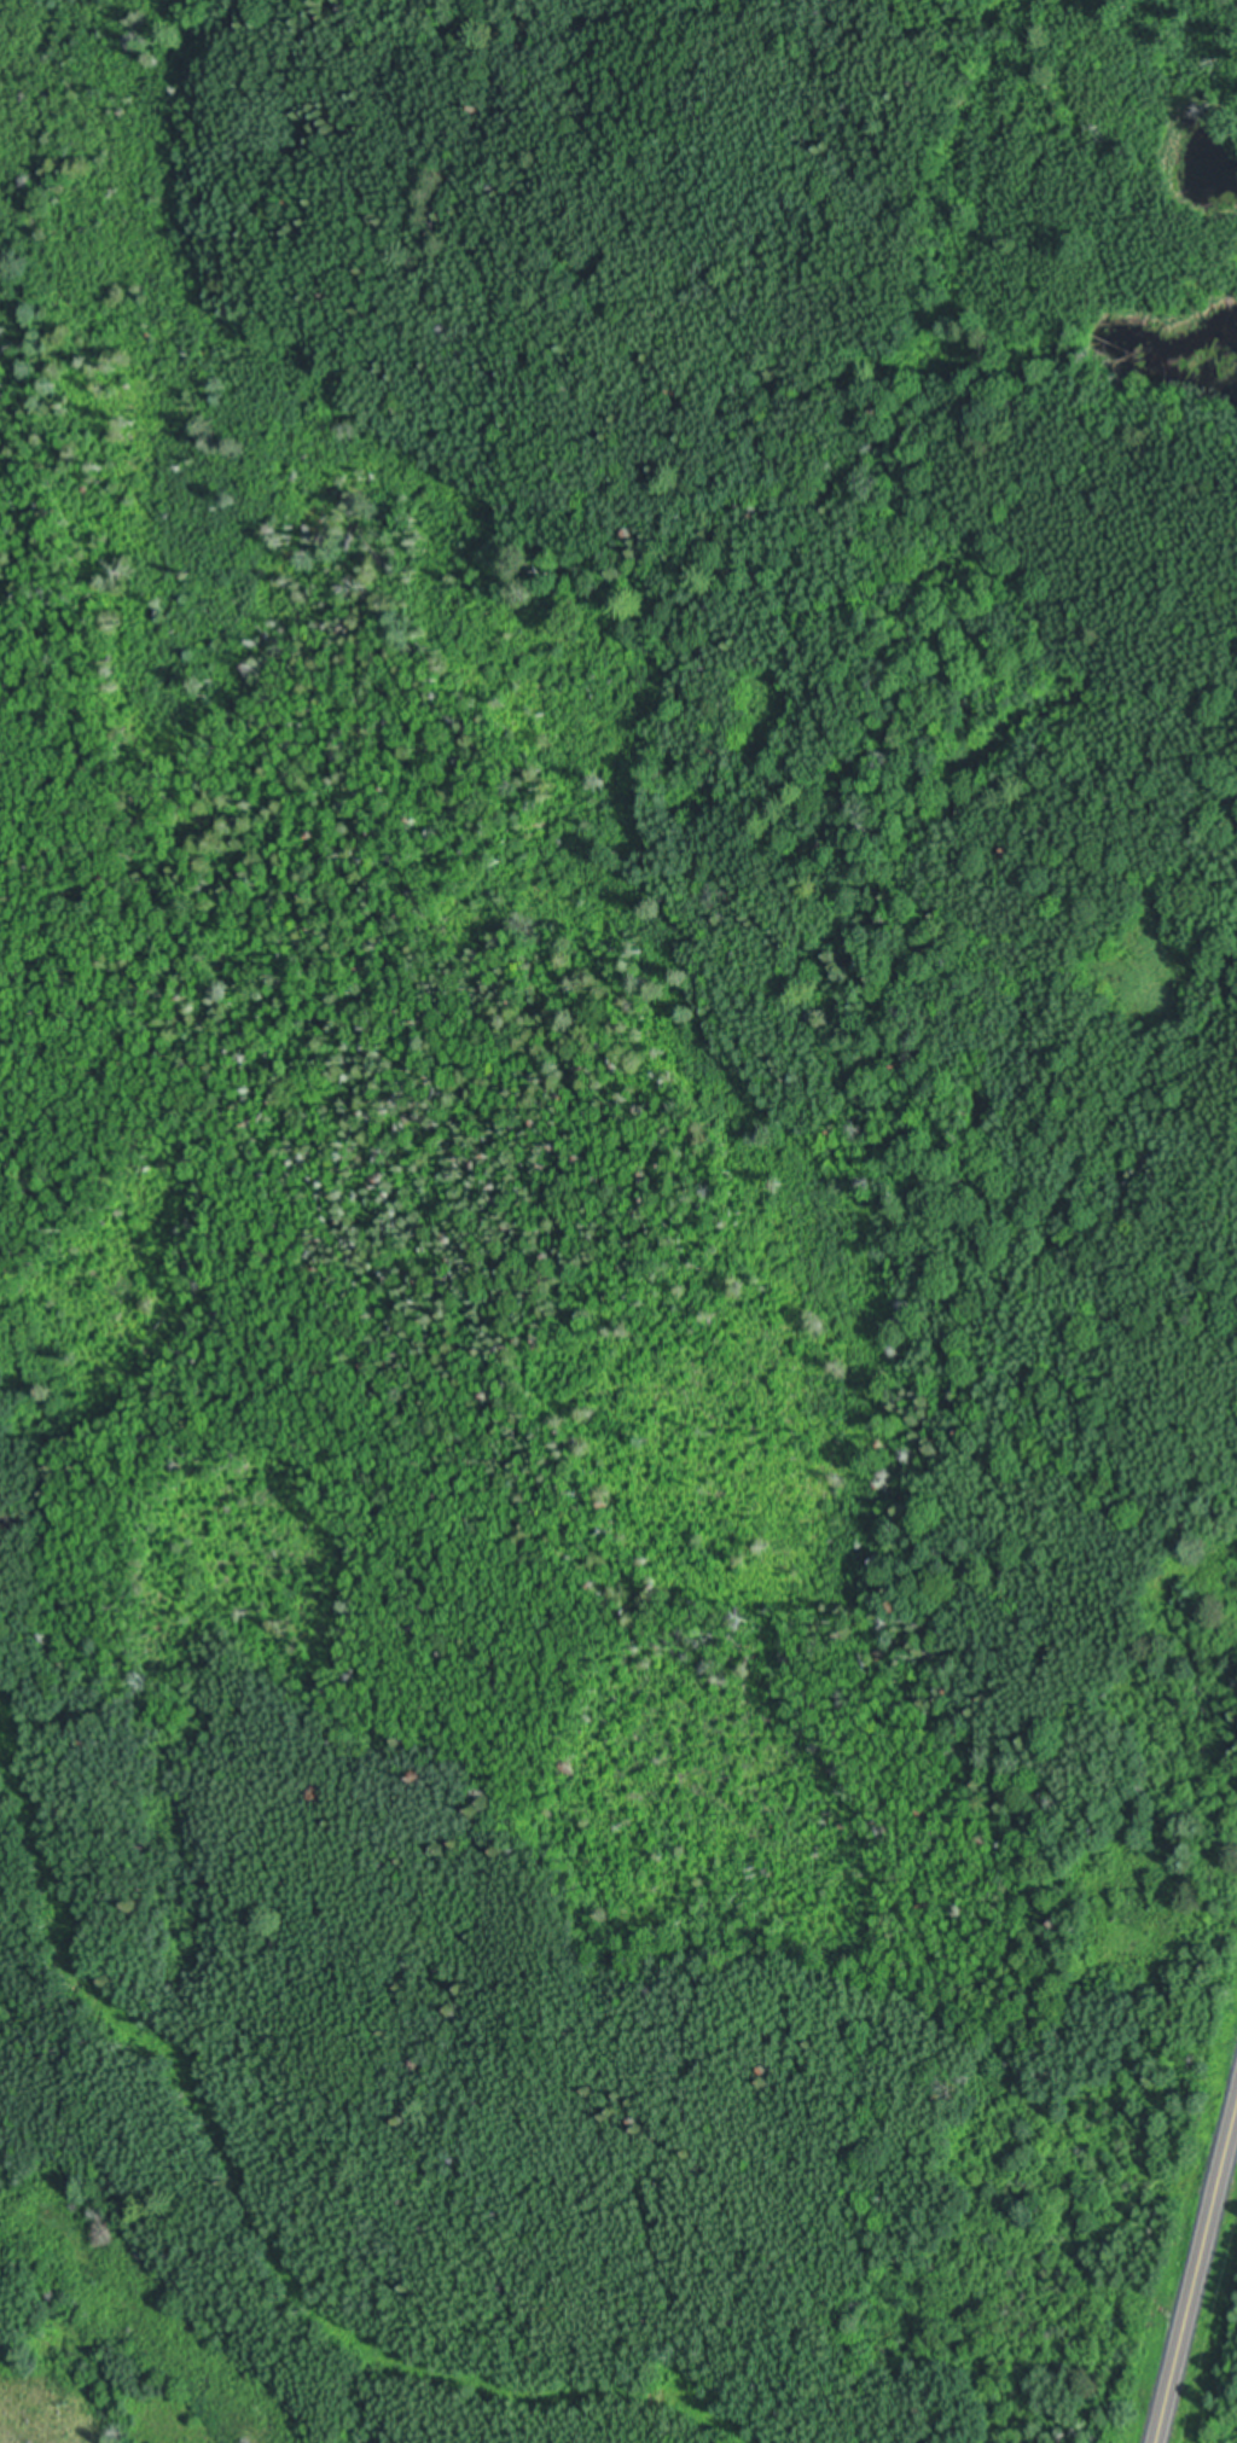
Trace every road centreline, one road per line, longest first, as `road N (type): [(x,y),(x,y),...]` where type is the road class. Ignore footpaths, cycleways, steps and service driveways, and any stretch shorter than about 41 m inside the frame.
road 1 (secondary): [(1156,2442),(1236,2092)]

